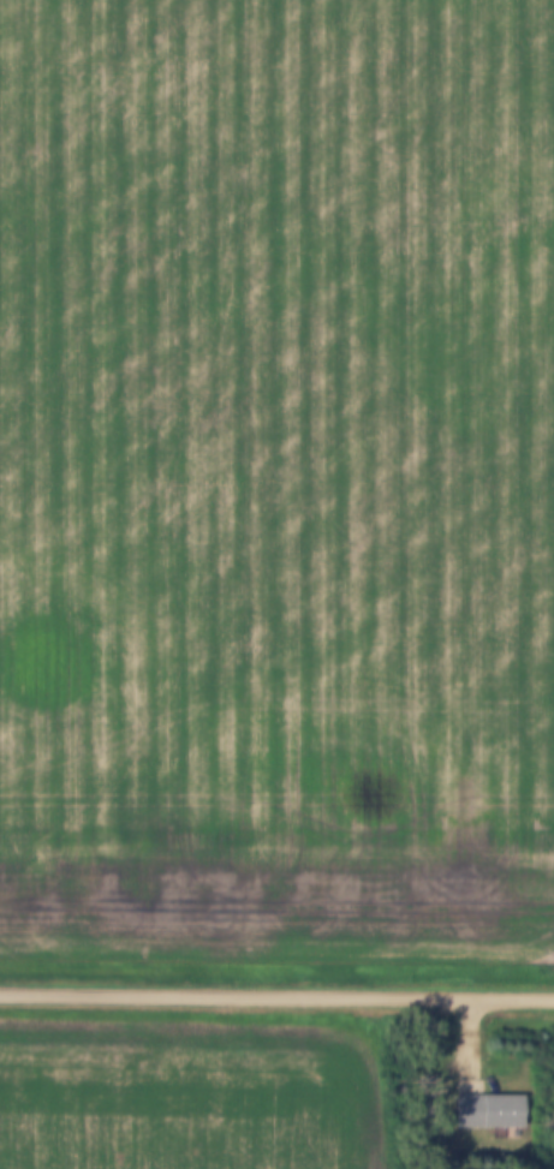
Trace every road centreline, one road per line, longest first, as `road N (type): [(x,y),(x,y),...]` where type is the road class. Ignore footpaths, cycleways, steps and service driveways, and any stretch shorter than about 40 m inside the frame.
road 1 (residential): [(0,992),(553,994)]

